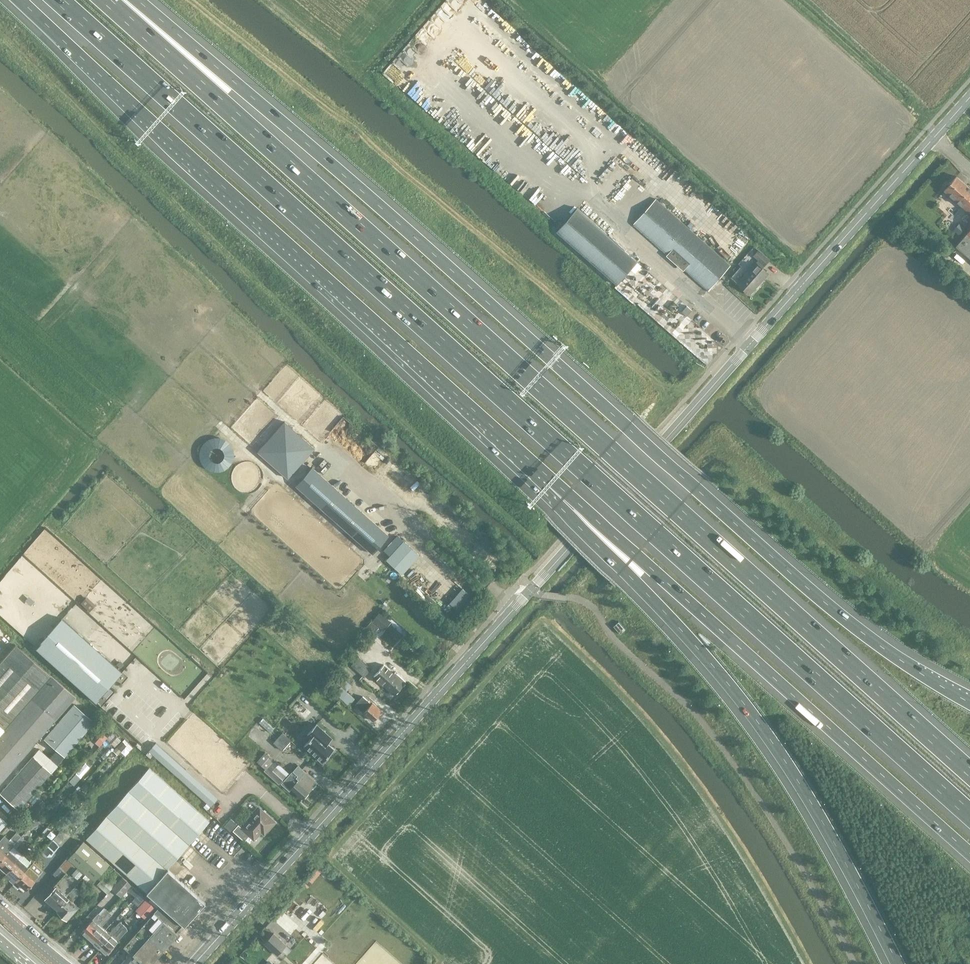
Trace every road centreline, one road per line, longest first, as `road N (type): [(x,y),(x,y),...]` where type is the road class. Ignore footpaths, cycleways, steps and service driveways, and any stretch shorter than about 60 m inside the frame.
road 1 (motorway): [(53,0),(969,814)]
road 2 (secondary): [(194,963),(969,96)]
road 3 (motorway): [(969,773),(112,0)]
road 4 (motorway): [(969,703),(857,630),(137,0)]
road 5 (motorway): [(18,0),(550,487)]
road 6 (motorway): [(550,487),(710,661),(784,760),(898,963)]
road 7 (motorway): [(550,487),(969,856)]

